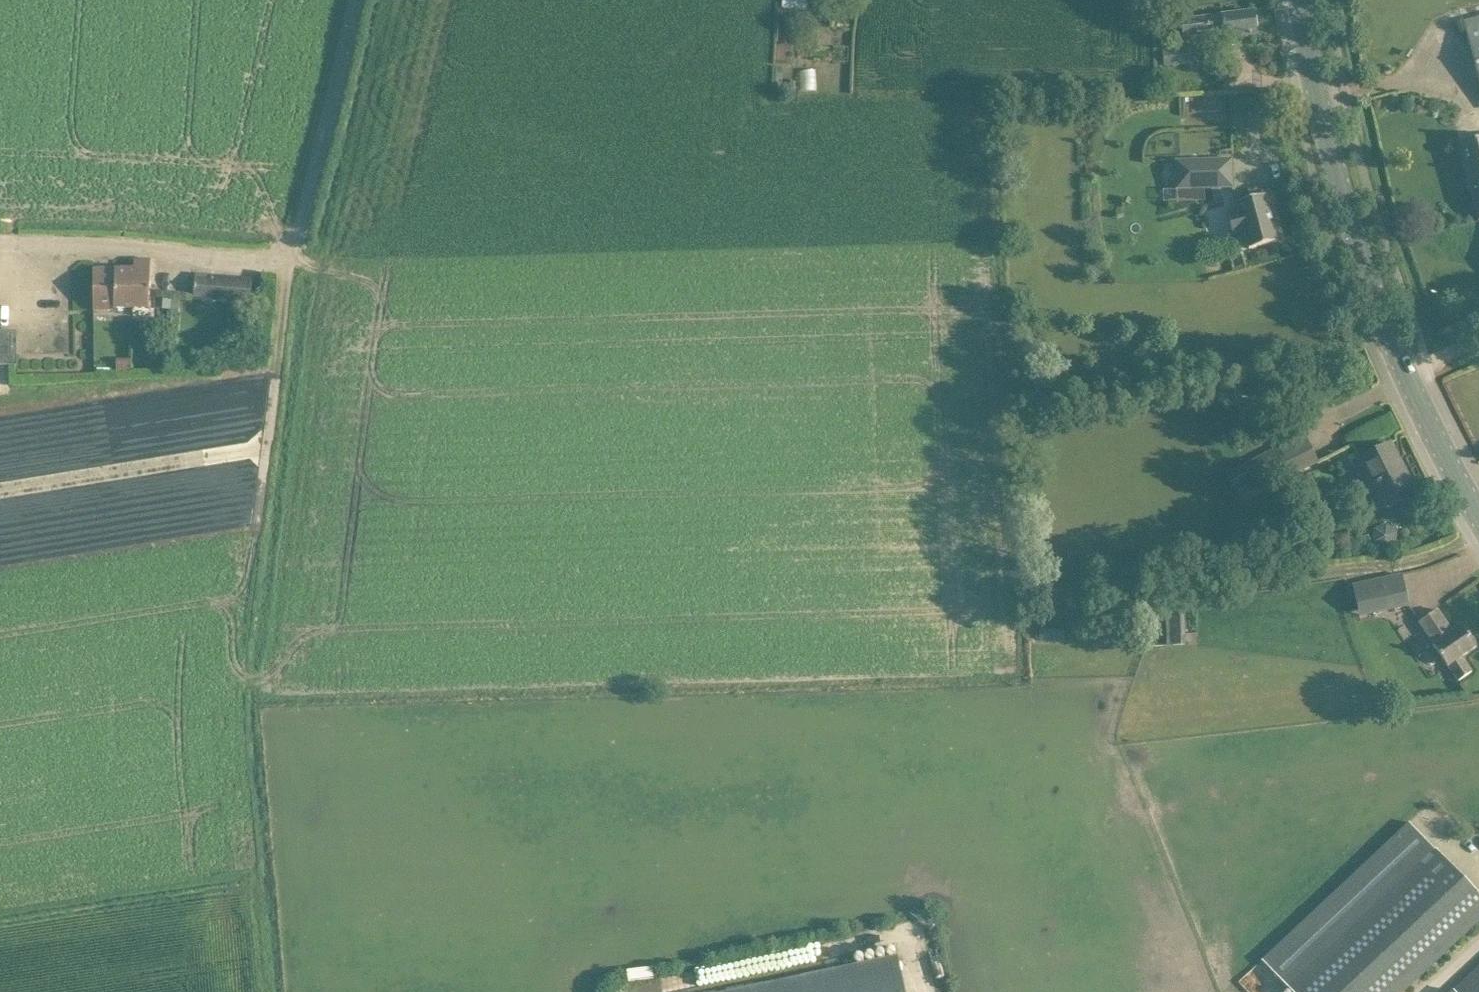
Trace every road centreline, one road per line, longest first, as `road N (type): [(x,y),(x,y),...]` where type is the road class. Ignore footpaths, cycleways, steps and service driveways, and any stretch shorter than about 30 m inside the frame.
road 1 (track): [(291,254),(236,711),(252,875)]
road 2 (unclassified): [(0,242),(291,254),(355,0)]
road 3 (secondary): [(1478,511),(1380,313),(1331,159),(1302,0)]

